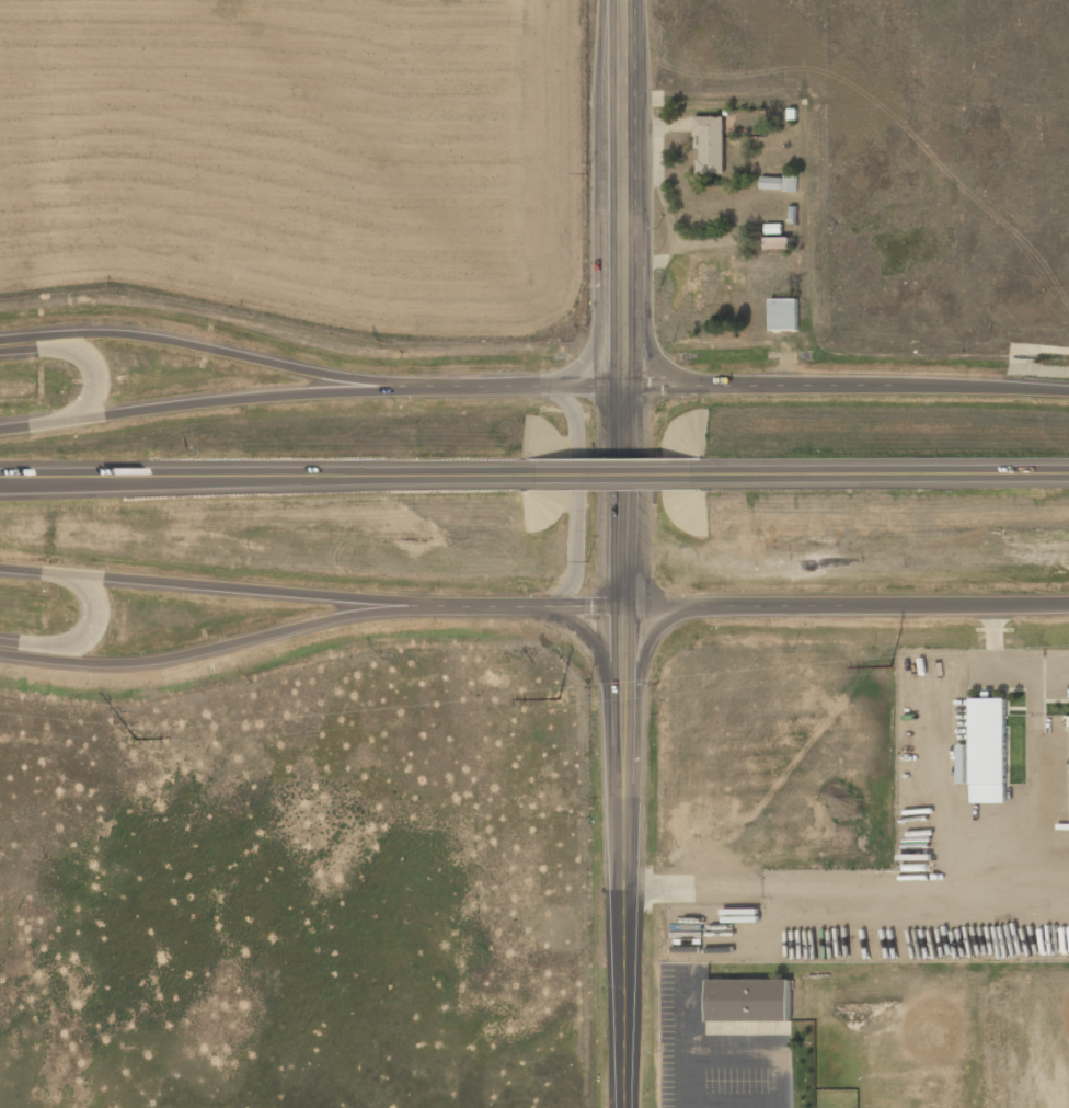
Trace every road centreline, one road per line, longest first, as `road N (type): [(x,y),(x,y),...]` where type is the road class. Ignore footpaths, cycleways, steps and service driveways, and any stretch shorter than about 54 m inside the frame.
road 1 (secondary): [(626,1107),(623,386)]
road 2 (trunk): [(0,478),(525,471)]
road 3 (motorway): [(0,567),(463,602)]
road 4 (trunk): [(1068,392),(623,386)]
road 5 (trunk): [(623,606),(1068,603)]
road 6 (secondary): [(50,659),(150,662),(317,624),(463,602)]
road 7 (motorway): [(400,389),(0,432)]
road 8 (secondary): [(623,386),(623,0)]
road 9 (secondary): [(400,389),(177,341),(34,336)]
road 10 (trunk): [(550,607),(577,571),(577,473),(574,416),(544,386)]
road 11 (trunk): [(706,469),(945,466)]
road 12 (trunk): [(623,386),(400,389)]
road 13 (trunk): [(624,784),(651,640),(701,605)]
road 14 (trunk): [(550,607),(591,639),(606,669),(624,784)]
road 15 (trunk): [(624,238),(604,341),(581,369),(544,386)]
road 16 (trunk): [(525,471),(706,469)]
road 17 (trunk): [(697,387),(656,355),(624,238)]
road 18 (trunk): [(463,602),(623,606)]
road 19 (motorway): [(45,571),(91,589),(100,622),(87,642),(50,659)]
road 20 (motorway): [(34,336),(96,363),(102,389),(78,423)]
road 21 (trunk): [(945,466),(1068,468)]

